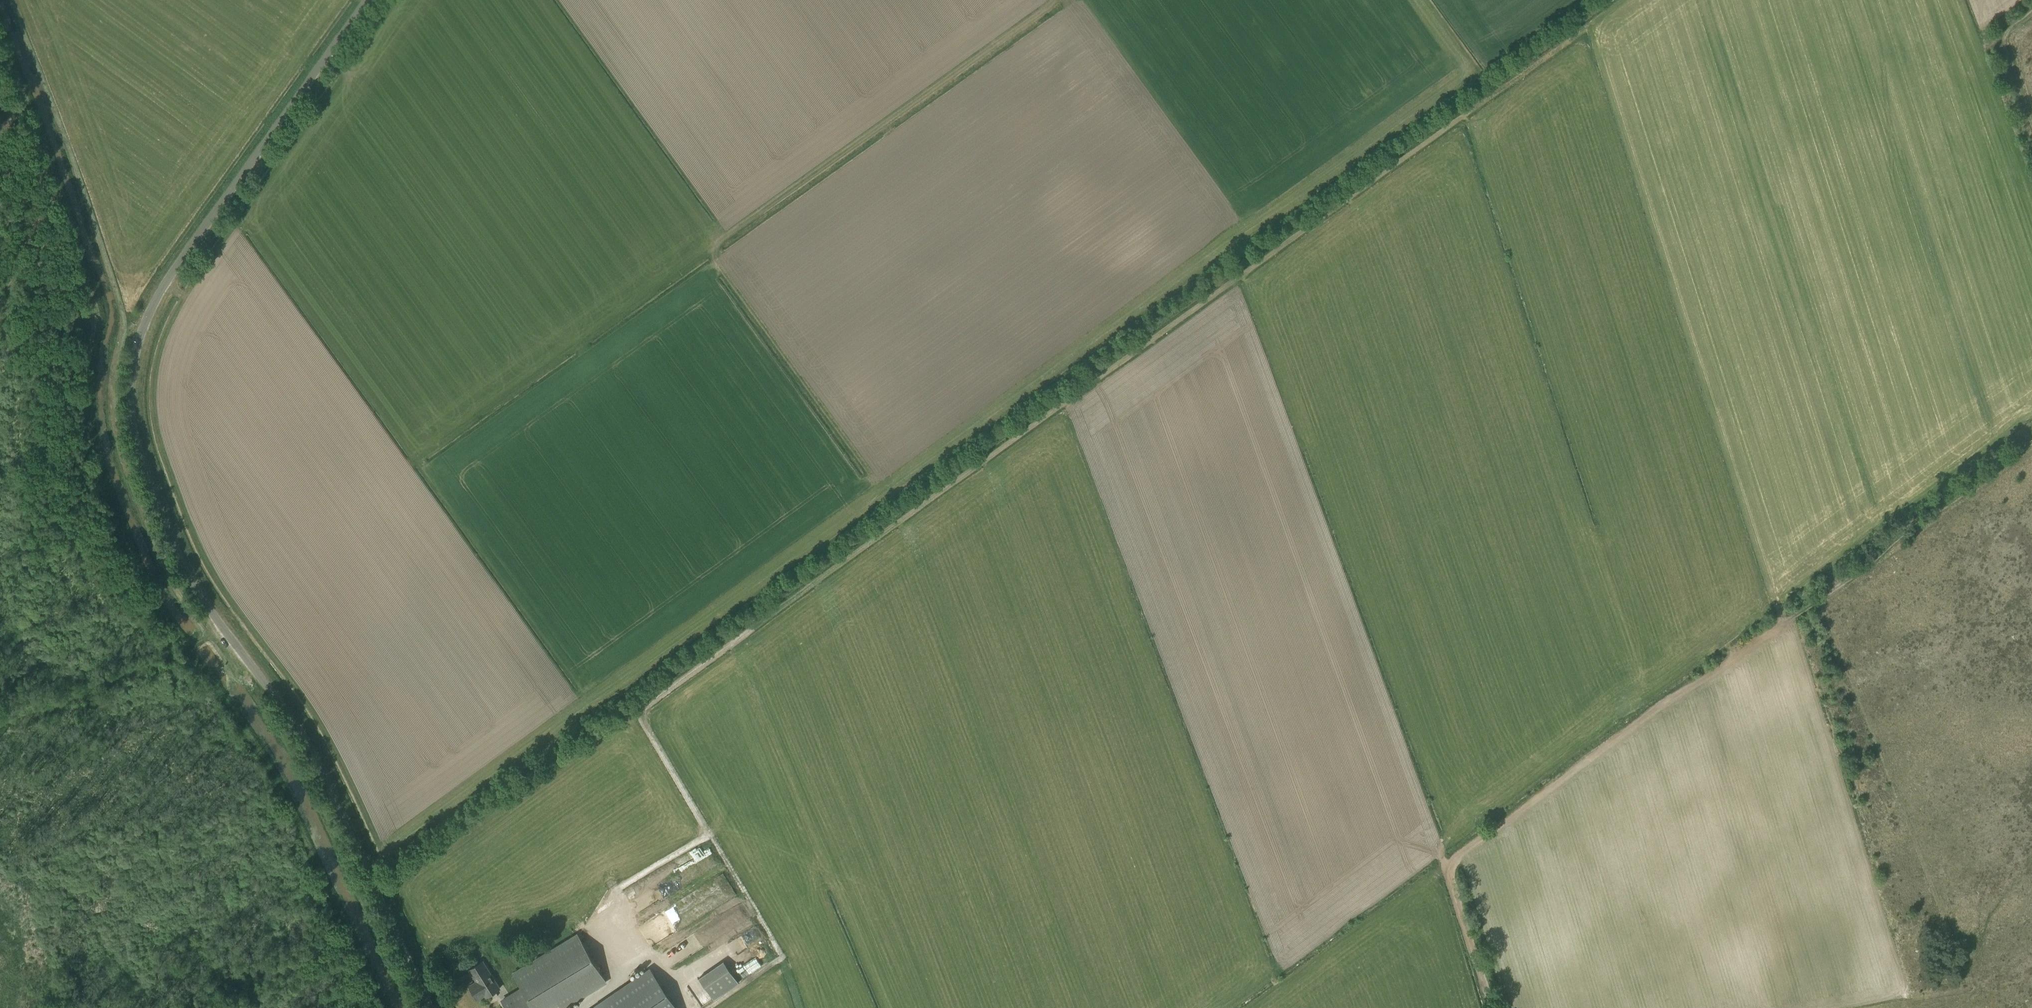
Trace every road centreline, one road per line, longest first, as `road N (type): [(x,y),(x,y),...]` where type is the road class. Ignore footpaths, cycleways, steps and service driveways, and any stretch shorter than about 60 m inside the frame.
road 1 (unclassified): [(437,1007),(307,739),(232,639),(173,539),(145,473),(132,406),(145,324),(159,295),(368,0)]
road 2 (track): [(1489,1007),(1450,862),(2031,437)]
road 3 (track): [(2031,133),(2002,37),(2031,14)]

